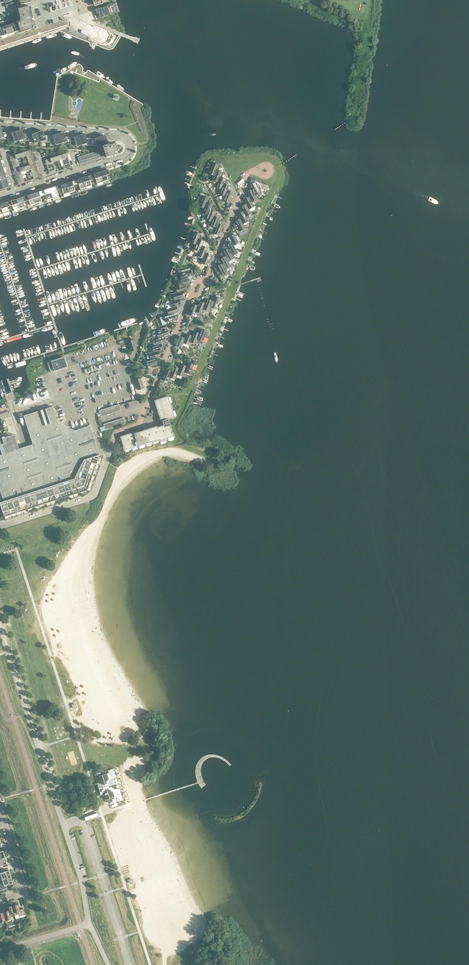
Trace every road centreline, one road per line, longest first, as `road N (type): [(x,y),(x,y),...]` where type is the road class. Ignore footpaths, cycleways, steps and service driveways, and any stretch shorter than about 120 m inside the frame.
road 1 (unclassified): [(0,527),(97,492),(118,433),(142,419),(188,298)]
road 2 (unclassified): [(65,827),(0,627)]
road 3 (residential): [(78,172),(124,157),(128,138),(0,125)]

